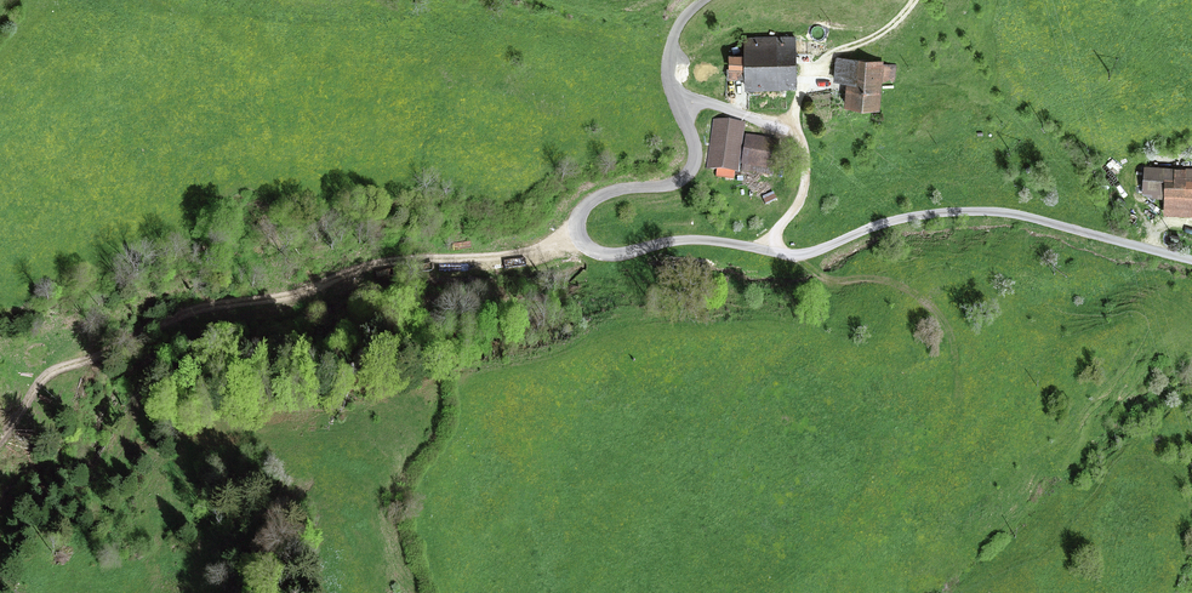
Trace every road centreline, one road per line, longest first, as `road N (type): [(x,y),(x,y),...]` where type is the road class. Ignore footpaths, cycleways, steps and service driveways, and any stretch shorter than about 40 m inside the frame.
road 1 (residential): [(1136,246),(979,211),(901,219),(803,254),(723,243),(617,252),(584,246),(570,225),(581,207),(670,185),(689,167),(670,51),(676,25),(703,0)]
road 2 (track): [(0,440),(50,375),(196,310),(299,292),(370,265),(519,256),(571,233)]
road 3 (track): [(299,292),(290,304),(207,324),(180,342),(177,363),(135,397),(124,439),(132,452),(177,467),(194,493),(205,551)]
road 4 (track): [(796,122),(806,158),(804,190),(770,249)]
road 5 (track): [(914,0),(884,32),(814,62)]

